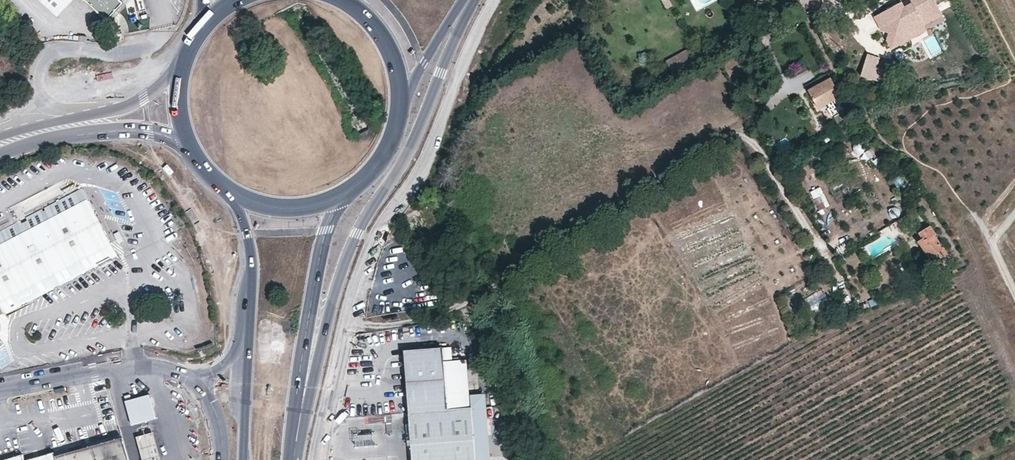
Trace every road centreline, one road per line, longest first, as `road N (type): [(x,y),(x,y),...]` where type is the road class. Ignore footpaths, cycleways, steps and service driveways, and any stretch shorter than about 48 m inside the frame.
road 1 (unclassified): [(319,459),(367,263),(424,164),(497,0)]
road 2 (primary): [(291,445),(304,431),(343,264),(406,163),(472,0)]
road 3 (trunk): [(241,0),(284,47),(259,459)]
road 4 (trunk): [(306,459),(331,26),(312,0)]
road 5 (primary): [(291,445),(326,230),(344,194)]
road 6 (unclassified): [(0,394),(144,363),(176,368),(200,386)]
road 7 (primary): [(178,71),(123,108),(0,137)]
road 8 (primary): [(0,153),(110,129),(186,143)]
road 9 (primary): [(250,300),(244,459)]
road 10 (primary): [(400,111),(392,53),(371,21),(344,0)]
road 11 (primary): [(400,111),(469,0)]

